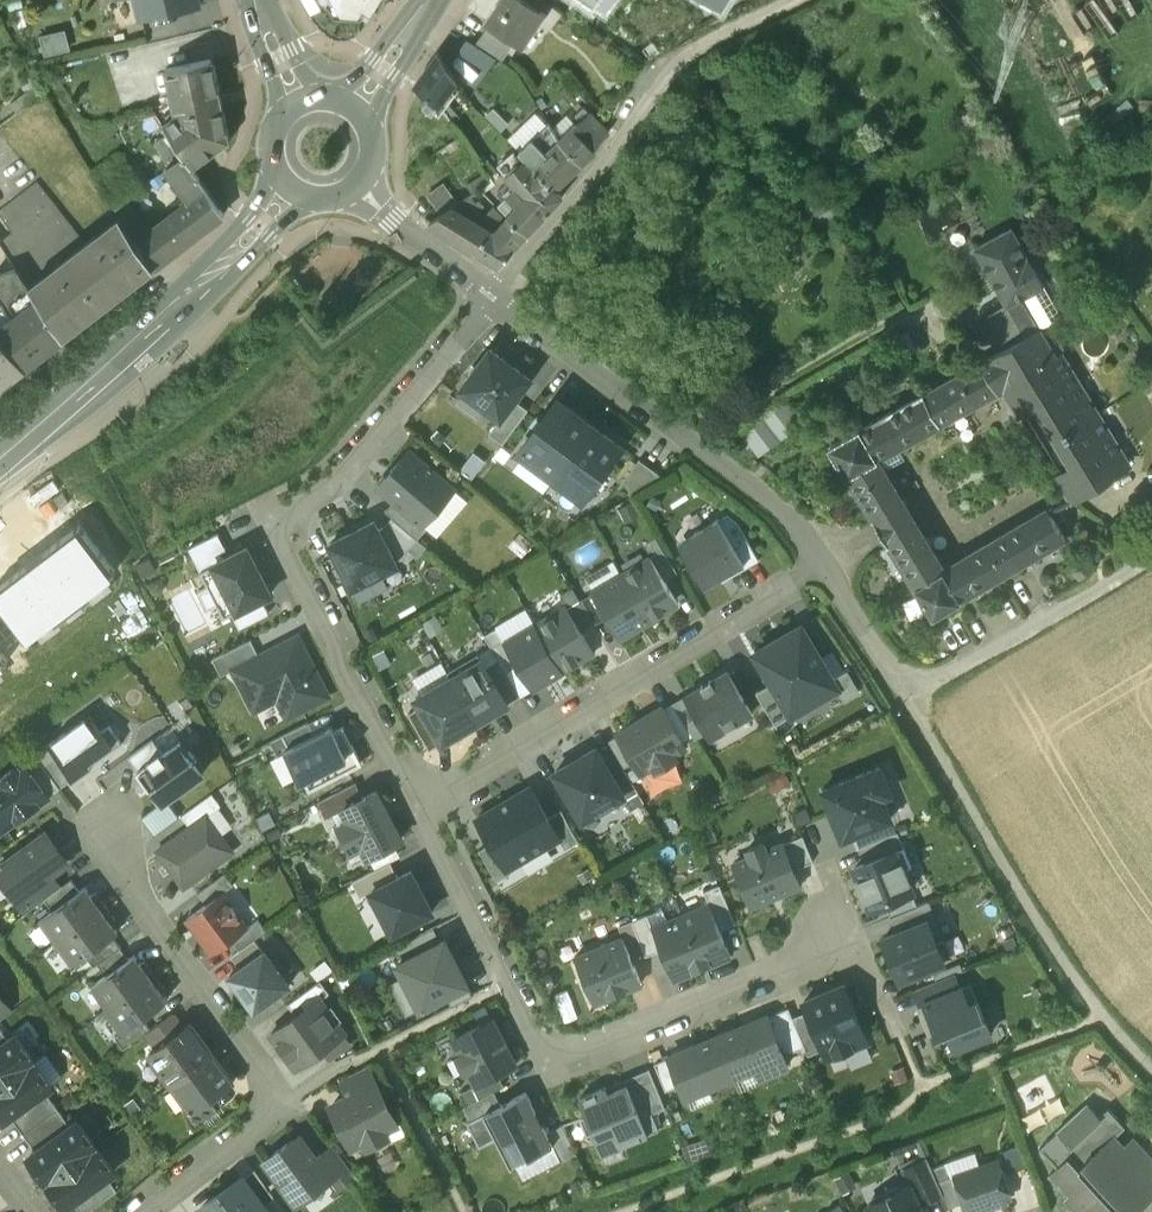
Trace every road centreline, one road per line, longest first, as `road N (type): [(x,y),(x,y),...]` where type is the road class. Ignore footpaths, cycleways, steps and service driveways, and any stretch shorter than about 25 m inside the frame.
road 1 (residential): [(422,801),(512,984),(561,1054),(598,1051),(859,944)]
road 2 (residential): [(484,302),(342,471),(309,499),(294,537),(301,567),(422,801)]
road 3 (residential): [(143,1211),(282,1100),(135,892),(114,821)]
road 4 (residential): [(821,567),(422,801)]
road 5 (residential): [(484,302),(686,58),(800,0)]
road 6 (residential): [(821,567),(752,486),(484,302)]
road 7 (primary): [(292,193),(0,458)]
road 8 (track): [(1106,1017),(1076,983),(904,698)]
road 9 (residential): [(904,698),(1151,552)]
road 10 (residential): [(484,302),(355,189)]
road 11 (residential): [(904,698),(821,567)]
road 12 (primary): [(432,0),(357,109)]
road 13 (primary): [(311,96),(272,130),(271,165),(292,193)]

